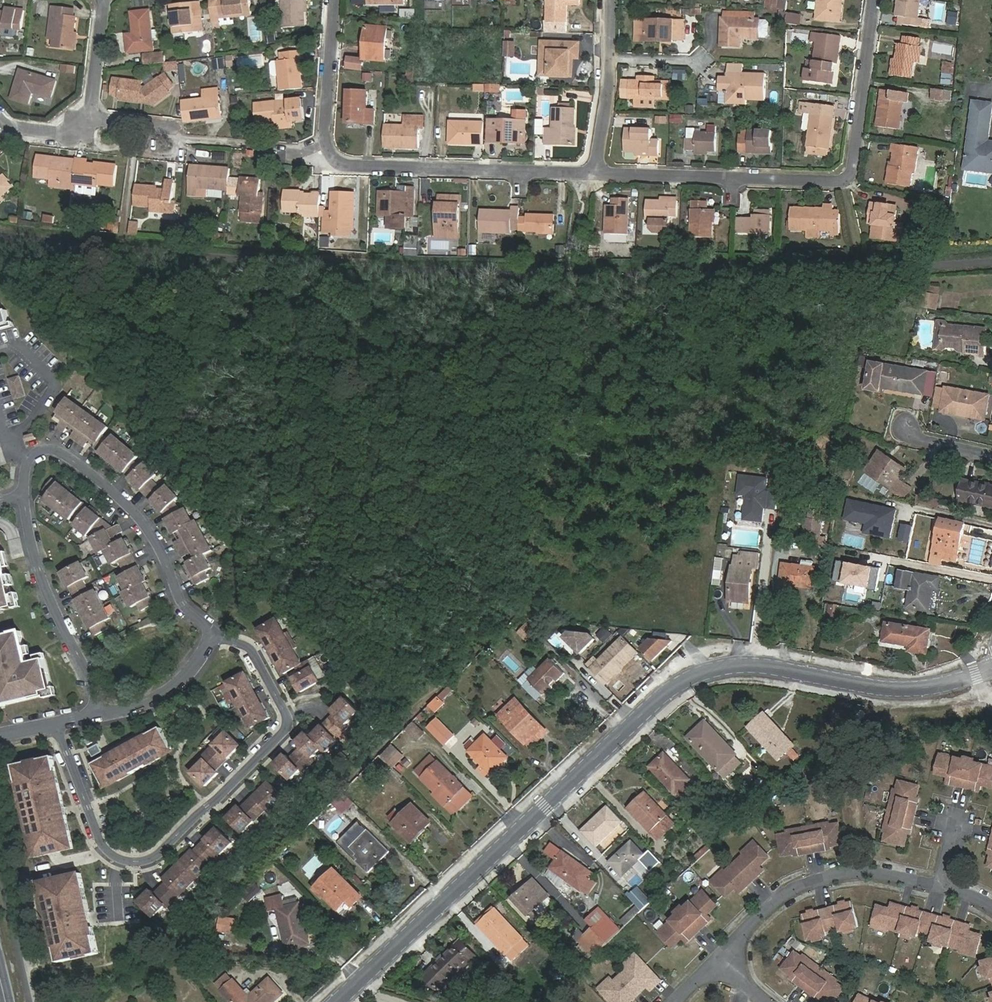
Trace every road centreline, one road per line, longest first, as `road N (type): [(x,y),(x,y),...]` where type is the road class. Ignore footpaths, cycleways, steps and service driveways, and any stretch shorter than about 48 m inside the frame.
road 1 (tertiary): [(991,668),(898,689),(759,665),(688,678),(337,1001)]
road 2 (residential): [(55,723),(99,840),(120,857),(152,857),(288,722),(252,649),(213,636)]
road 3 (residential): [(873,0),(851,172),(843,179),(593,172)]
road 4 (residential): [(593,172),(342,166),(324,147),(333,0)]
road 5 (residential): [(23,493),(24,458),(40,450),(64,452),(96,477),(136,513),(183,603),(213,636)]
road 6 (residential): [(724,960),(764,911),(807,881),(876,869),(942,879)]
road 7 (residential): [(101,713),(39,569),(23,493)]
road 8 (residential): [(213,636),(171,689),(101,713)]
road 9 (residential): [(609,51),(593,172)]

